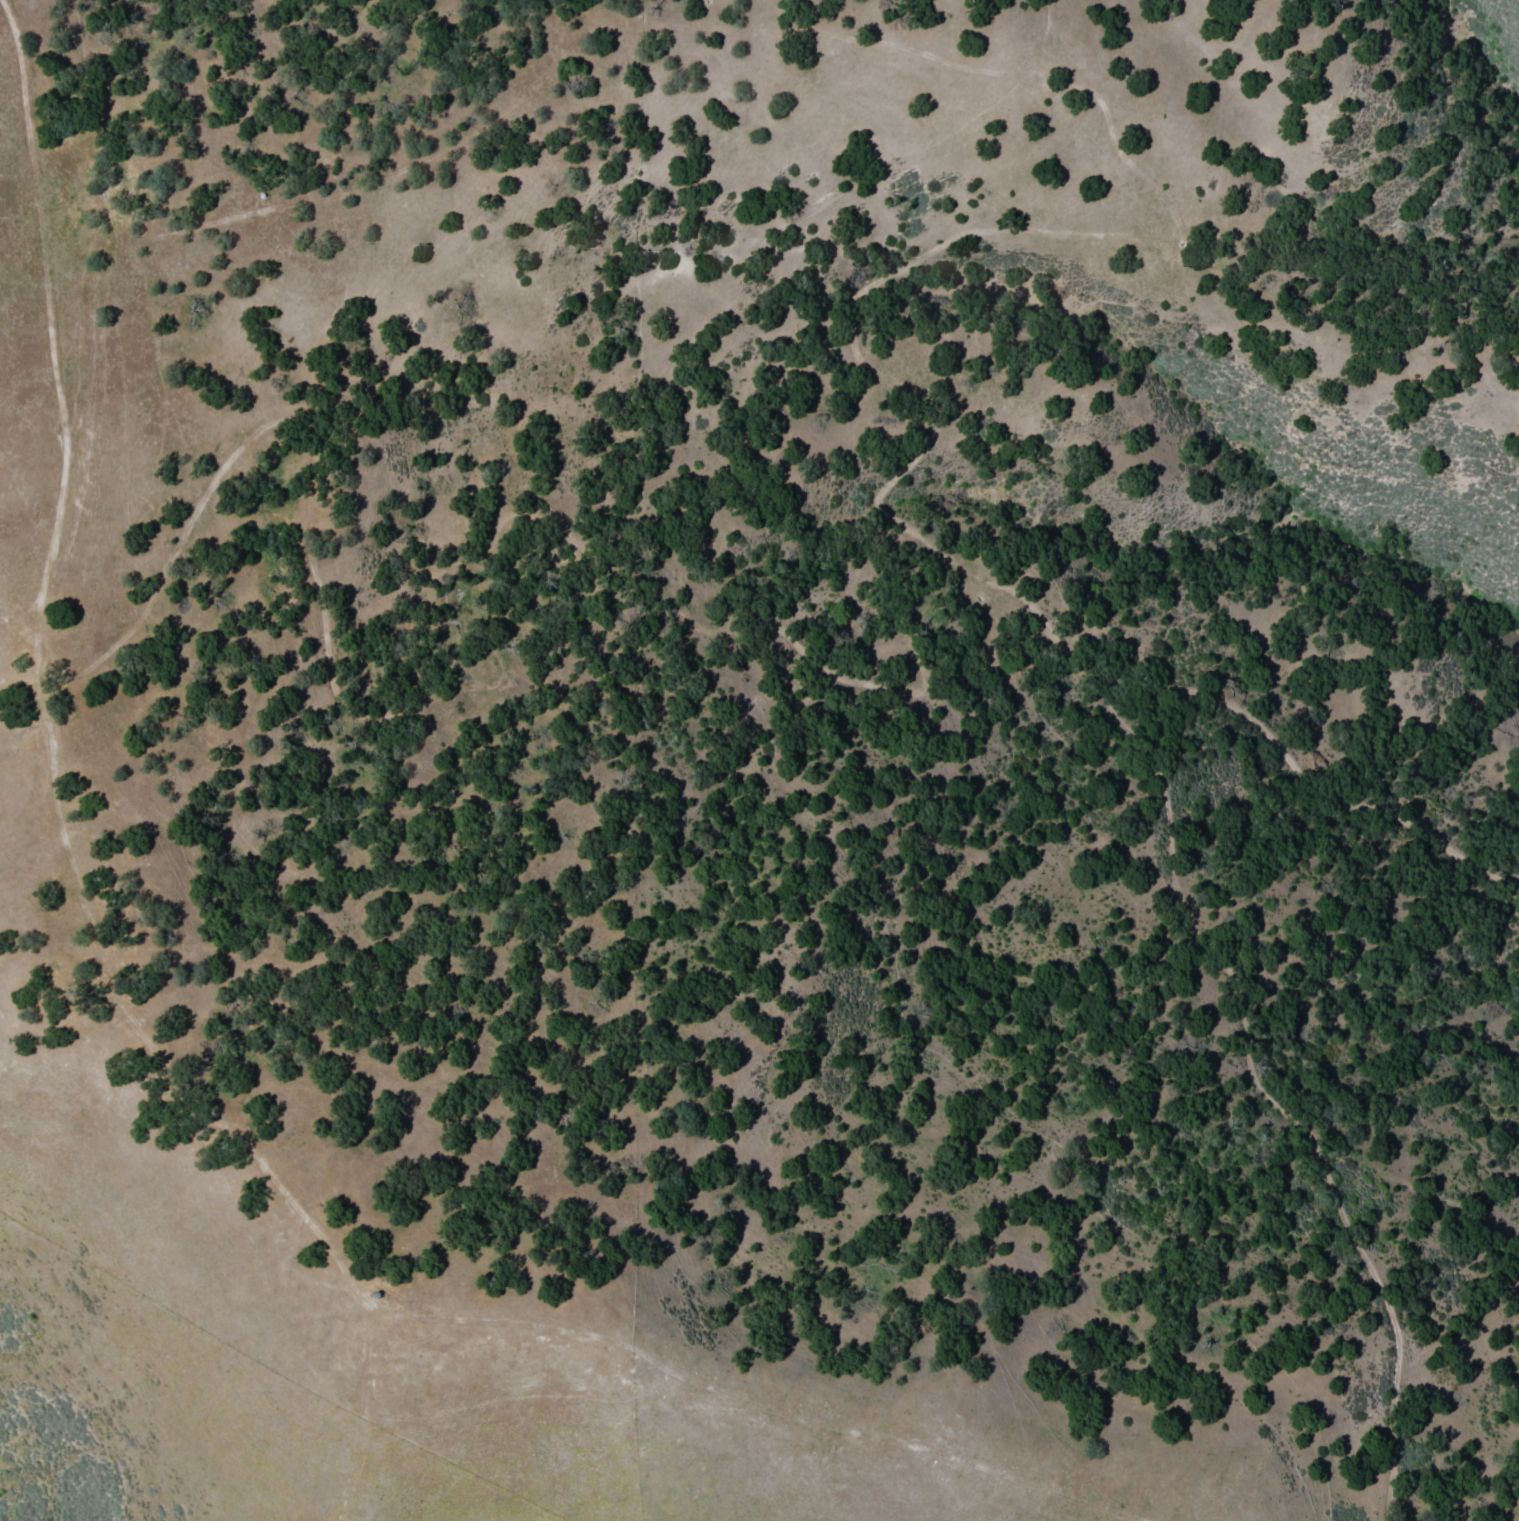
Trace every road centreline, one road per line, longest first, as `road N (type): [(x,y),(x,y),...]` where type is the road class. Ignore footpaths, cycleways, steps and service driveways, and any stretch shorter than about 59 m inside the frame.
road 1 (track): [(1385,1520),(1388,1356),(1378,1313),(1322,1198),(1203,1005),(1173,916),(1142,760),(1097,690)]
road 2 (track): [(1008,601),(1097,690),(1200,694),(1262,737),(1317,793),(1394,820),(1487,877),(1518,876)]

